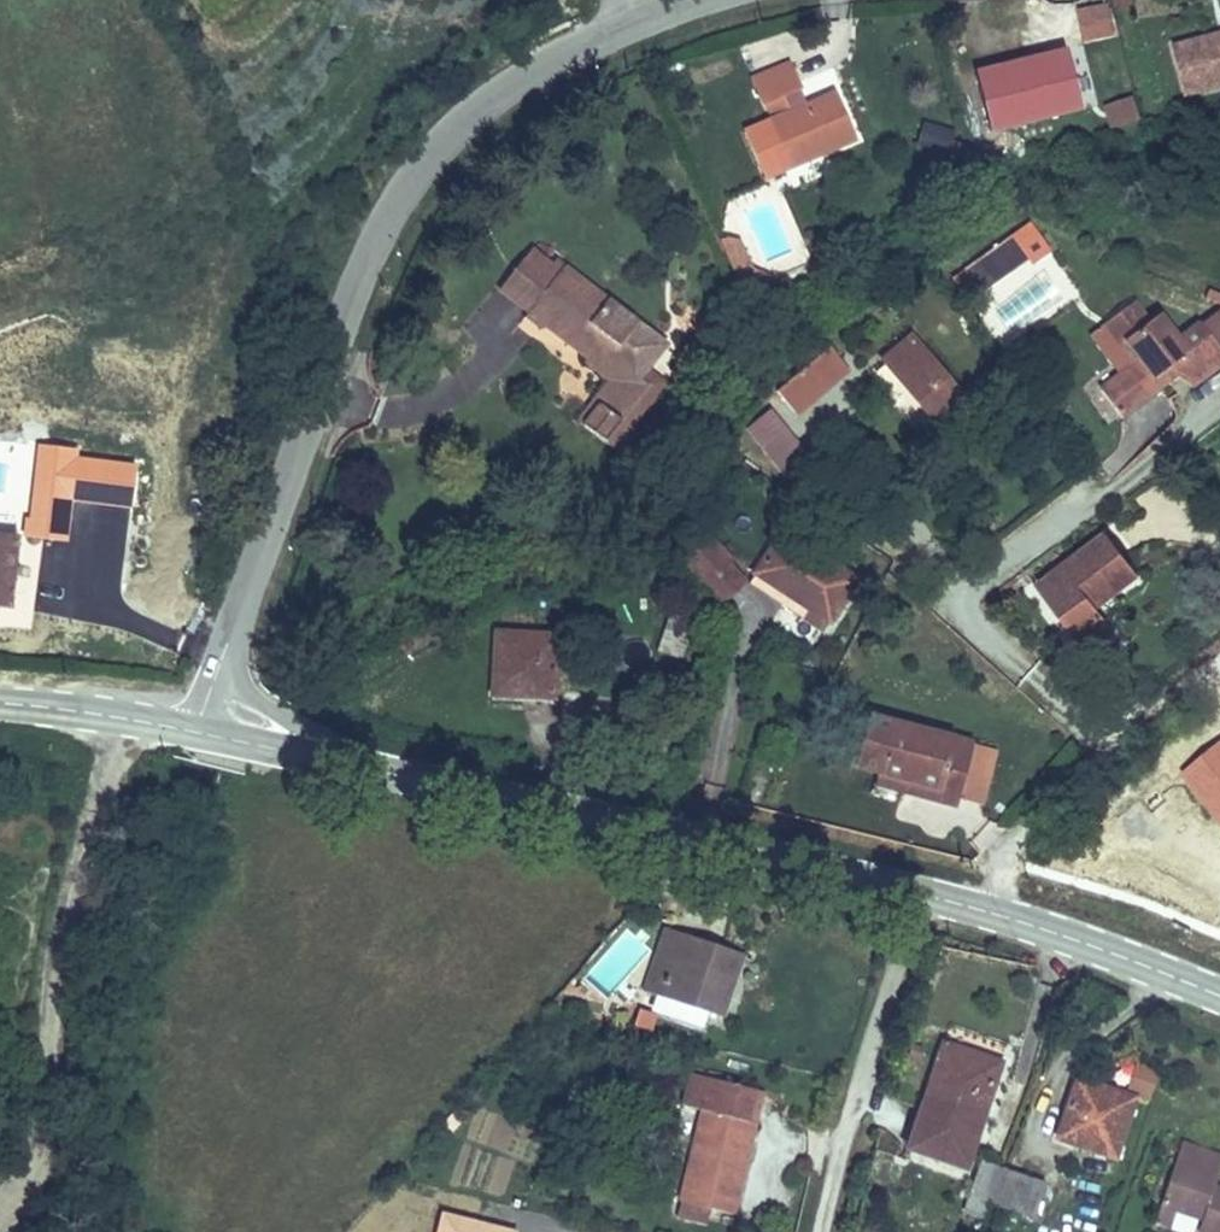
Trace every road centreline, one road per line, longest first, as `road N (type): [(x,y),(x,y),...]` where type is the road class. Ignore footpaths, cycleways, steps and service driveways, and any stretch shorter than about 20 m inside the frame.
road 1 (secondary): [(203,731),(984,911),(1219,996)]
road 2 (tertiary): [(203,731),(331,308),(402,156),(474,84),(637,14)]
road 3 (track): [(0,1214),(32,1177),(55,1085),(58,939),(121,717)]
road 4 (track): [(812,1231),(924,895)]
road 5 (secondary): [(0,705),(203,731)]

